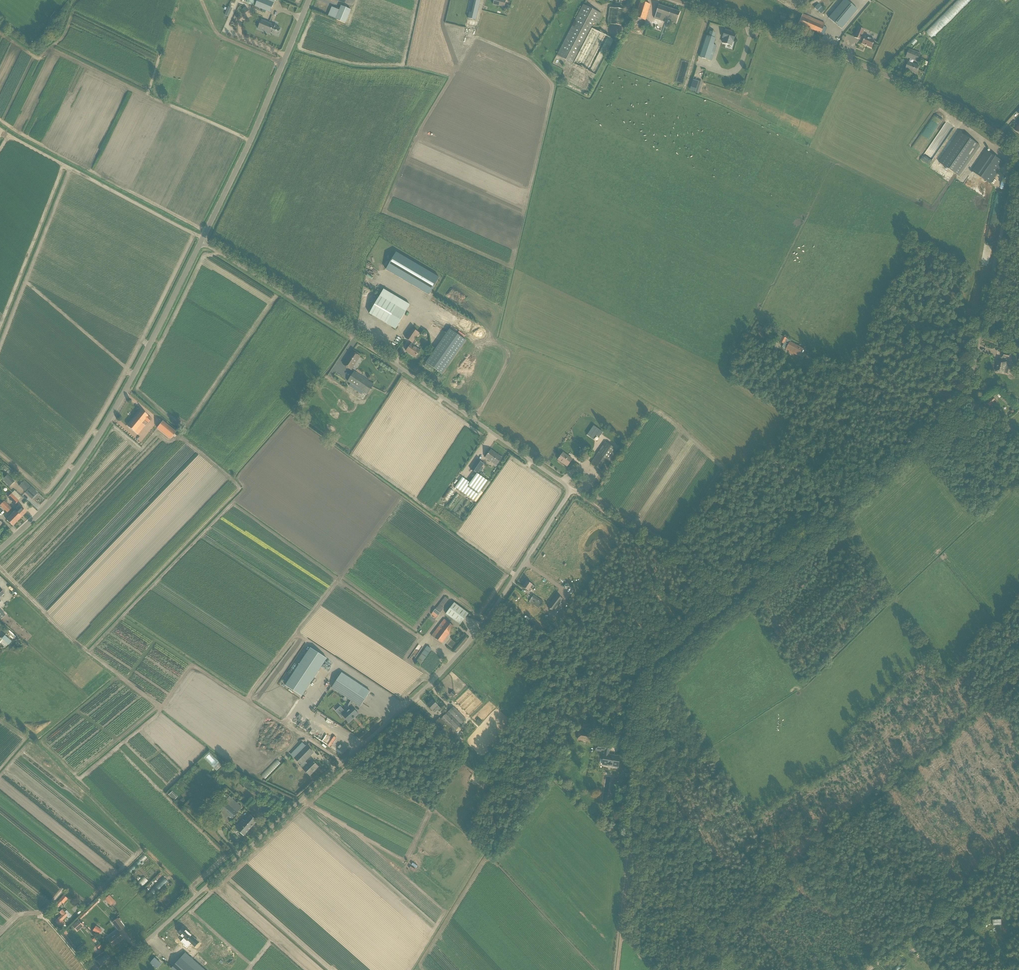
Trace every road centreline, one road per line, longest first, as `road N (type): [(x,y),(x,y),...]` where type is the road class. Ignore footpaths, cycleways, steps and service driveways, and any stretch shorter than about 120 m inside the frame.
road 1 (unclassified): [(114,969),(451,667),(571,491),(369,345),(201,242)]
road 2 (track): [(616,969),(652,666),(734,601)]
road 3 (unclassified): [(1018,145),(799,36),(674,0)]
road 4 (unclassified): [(0,550),(50,503),(95,440),(201,242)]
road 5 (track): [(964,402),(731,598)]
road 6 (unclassified): [(201,242),(311,0)]
road 7 (unclassified): [(964,402),(1018,171)]
road 8 (track): [(571,491),(731,598)]

